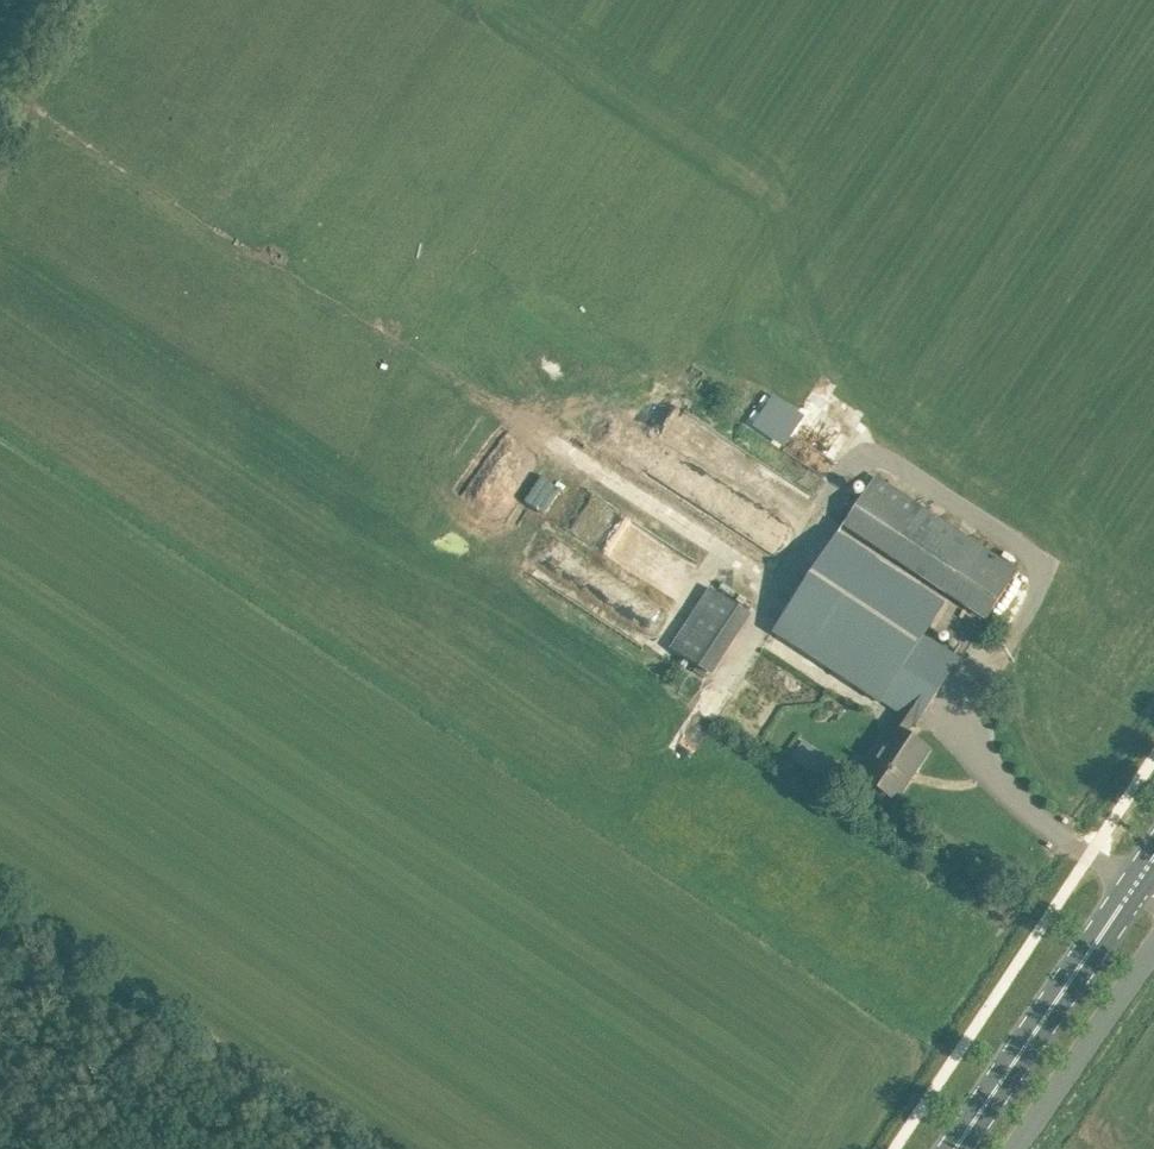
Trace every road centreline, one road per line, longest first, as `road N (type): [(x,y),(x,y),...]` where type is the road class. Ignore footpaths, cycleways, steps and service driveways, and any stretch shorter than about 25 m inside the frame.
road 1 (primary): [(956,1148),(1153,859)]
road 2 (unclassified): [(1016,1148),(1153,948)]

